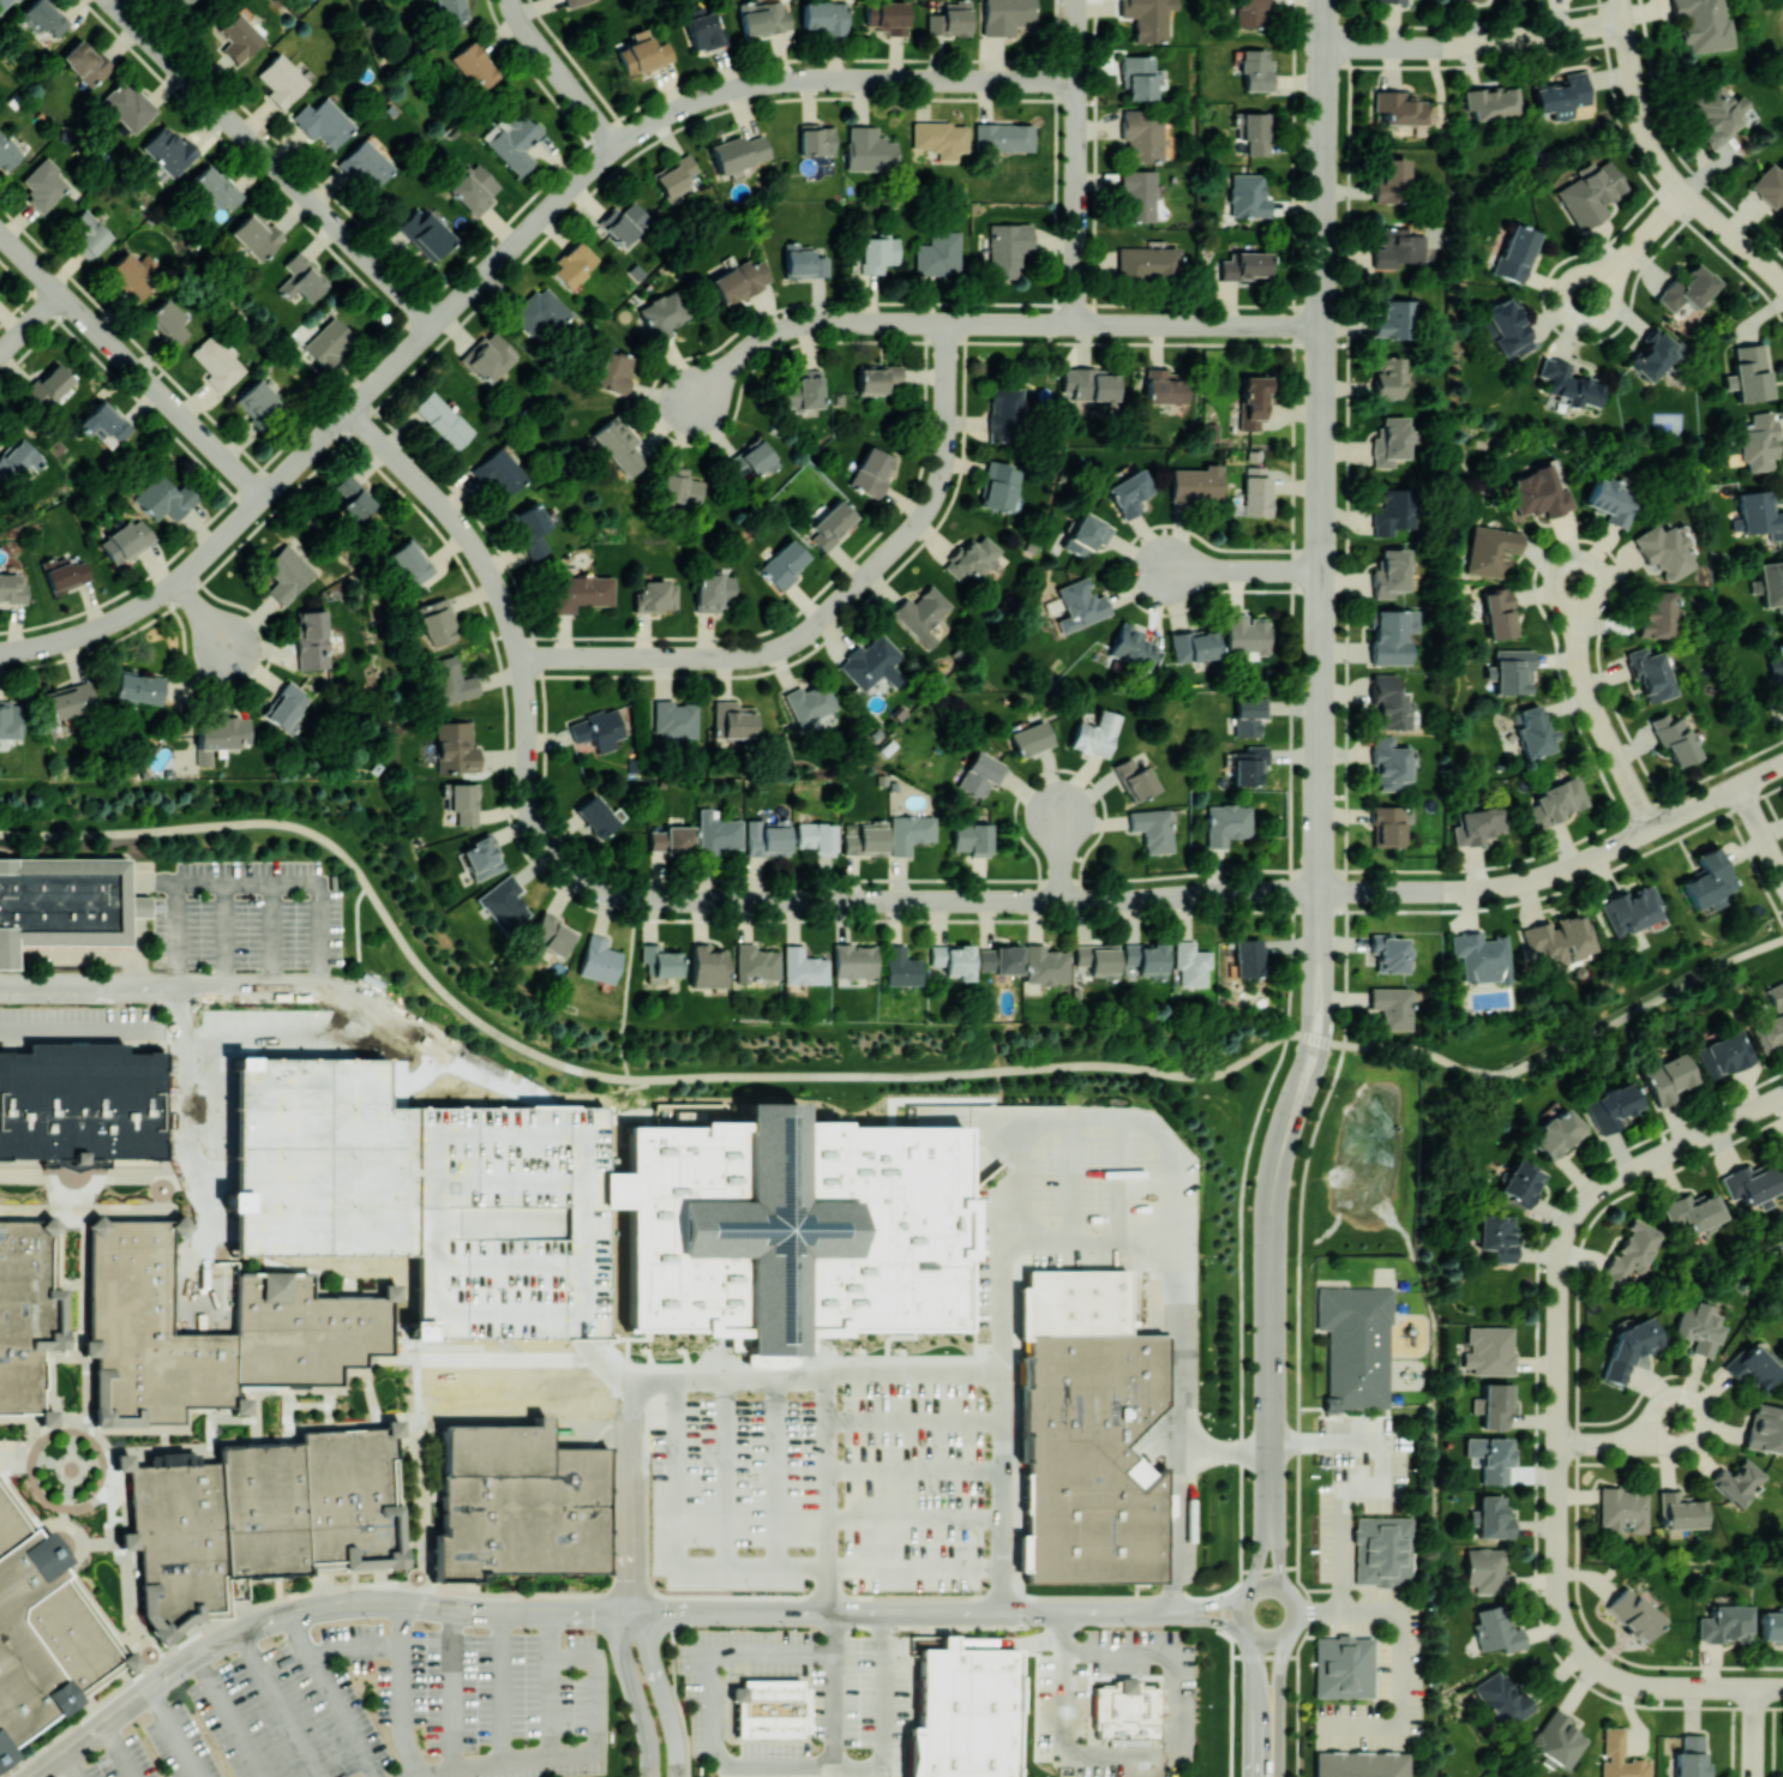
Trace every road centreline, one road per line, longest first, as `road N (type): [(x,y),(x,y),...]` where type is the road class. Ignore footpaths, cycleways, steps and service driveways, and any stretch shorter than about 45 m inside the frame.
road 1 (residential): [(61,641),(136,610),(203,559),(598,163),(642,130),(712,96),(786,80),(1077,82)]
road 2 (residential): [(1320,890),(1063,901),(635,900),(571,874),(539,832),(529,796)]
road 3 (residential): [(521,658),(744,658),(808,634),(911,533),(937,493),(947,448),(948,324)]
road 4 (residential): [(37,1776),(197,1656),(292,1616),(403,1603),(631,1613)]
road 5 (residential): [(1320,890),(1316,1037),(1271,1217),(1269,1524)]
road 6 (residential): [(0,987),(323,989),(386,1015),(449,1064),(546,1106)]
road 7 (residential): [(631,1613),(1165,1613)]
road 8 (residential): [(1782,765),(1549,875),(1479,889),(1320,890)]
road 9 (residential): [(1590,1658),(1571,1634),(1559,1591),(1561,1257),(1585,1202)]
road 10 (residential): [(112,0),(436,325)]
road 11 (residential): [(1323,0),(1322,444)]
road 12 (residential): [(349,412),(448,511),(490,572),(521,658),(529,796)]
road 13 (residential): [(948,324),(1323,328)]
road 14 (residential): [(0,232),(264,497)]
road 15 (residential): [(1078,0),(1076,325)]
road 16 (residential): [(1782,283),(1663,167),(1644,126),(1625,20)]
road 17 (residential): [(1323,47),(1487,44),(1625,20)]
road 18 (residential): [(689,404),(785,330),(948,324)]
road 19 (residential): [(634,1375),(631,1613)]
road 20 (residential): [(1585,1202),(1616,1177),(1782,1096)]
road 21 (residential): [(1782,1688),(1647,1686),(1590,1658)]
road 22 (residential): [(1322,694),(1320,890)]
road 23 (residential): [(512,0),(617,148)]
road 24 (residential): [(676,1776),(671,1723),(631,1613)]
road 25 (residential): [(1242,1625),(1273,1638),(1292,1622),(1293,1604),(1280,1587),(1257,1585),(1243,1596),(1242,1625)]
road 26 (residential): [(631,1613),(624,1665),(648,1776)]
road 27 (residential): [(1278,1776),(1278,1677),(1292,1622)]
road 28 (residential): [(1607,733),(1579,660),(1579,583)]
road 29 (residential): [(1322,571),(1169,569)]
road 30 (residential): [(1686,192),(1585,301)]
road 31 (residential): [(1249,1633),(1255,1776)]
road 32 (residential): [(1322,540),(1322,670)]
road 33 (residential): [(1559,1443),(1658,1436),(1679,1418)]

